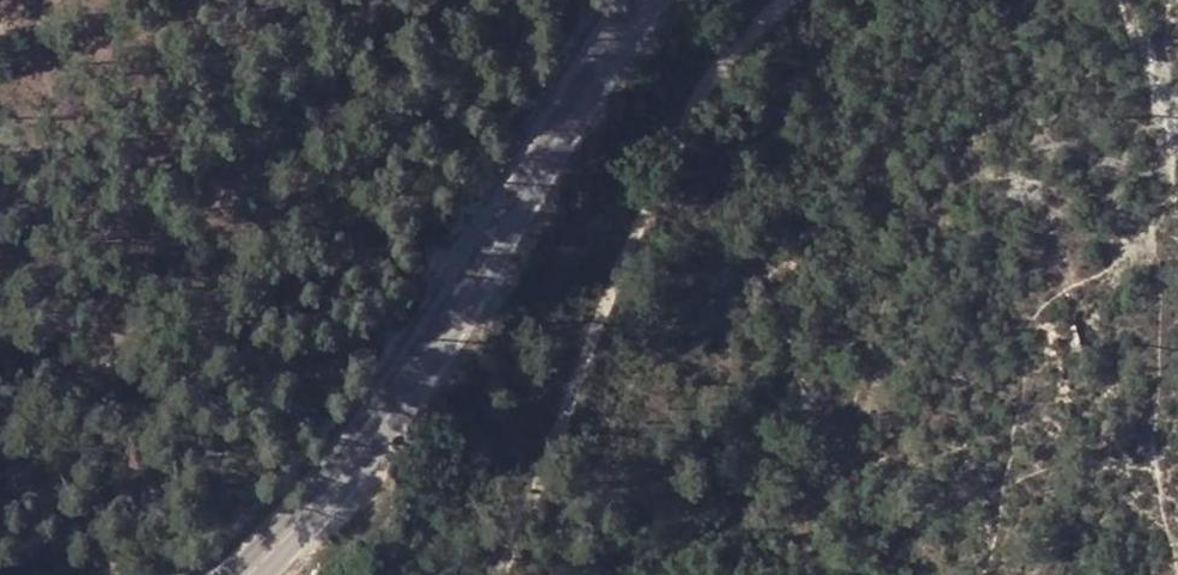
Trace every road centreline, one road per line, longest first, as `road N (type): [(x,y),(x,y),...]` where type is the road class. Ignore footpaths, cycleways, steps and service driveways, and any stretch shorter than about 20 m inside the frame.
road 1 (secondary): [(639,0),(498,246),(369,443),(249,574)]
road 2 (track): [(786,0),(715,74),(644,217),(506,574)]

